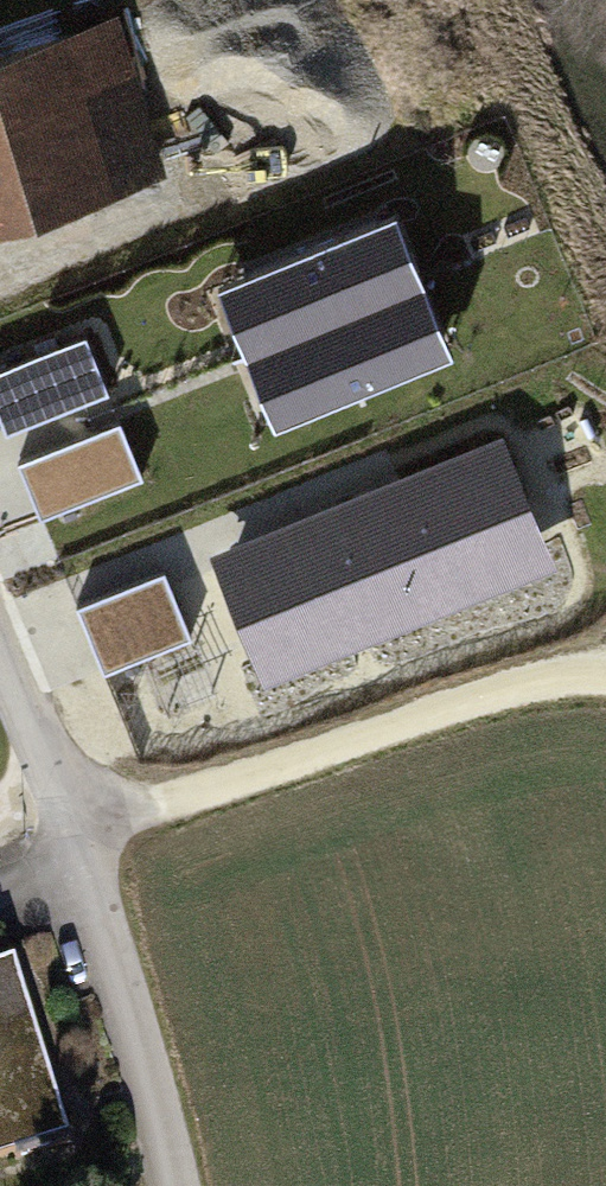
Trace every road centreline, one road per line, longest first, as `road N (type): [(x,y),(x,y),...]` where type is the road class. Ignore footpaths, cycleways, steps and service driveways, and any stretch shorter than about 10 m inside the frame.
road 1 (track): [(77,832),(564,670),(605,676)]
road 2 (residential): [(170,1185),(156,1105),(84,866)]
road 3 (residential): [(84,866),(0,652)]

